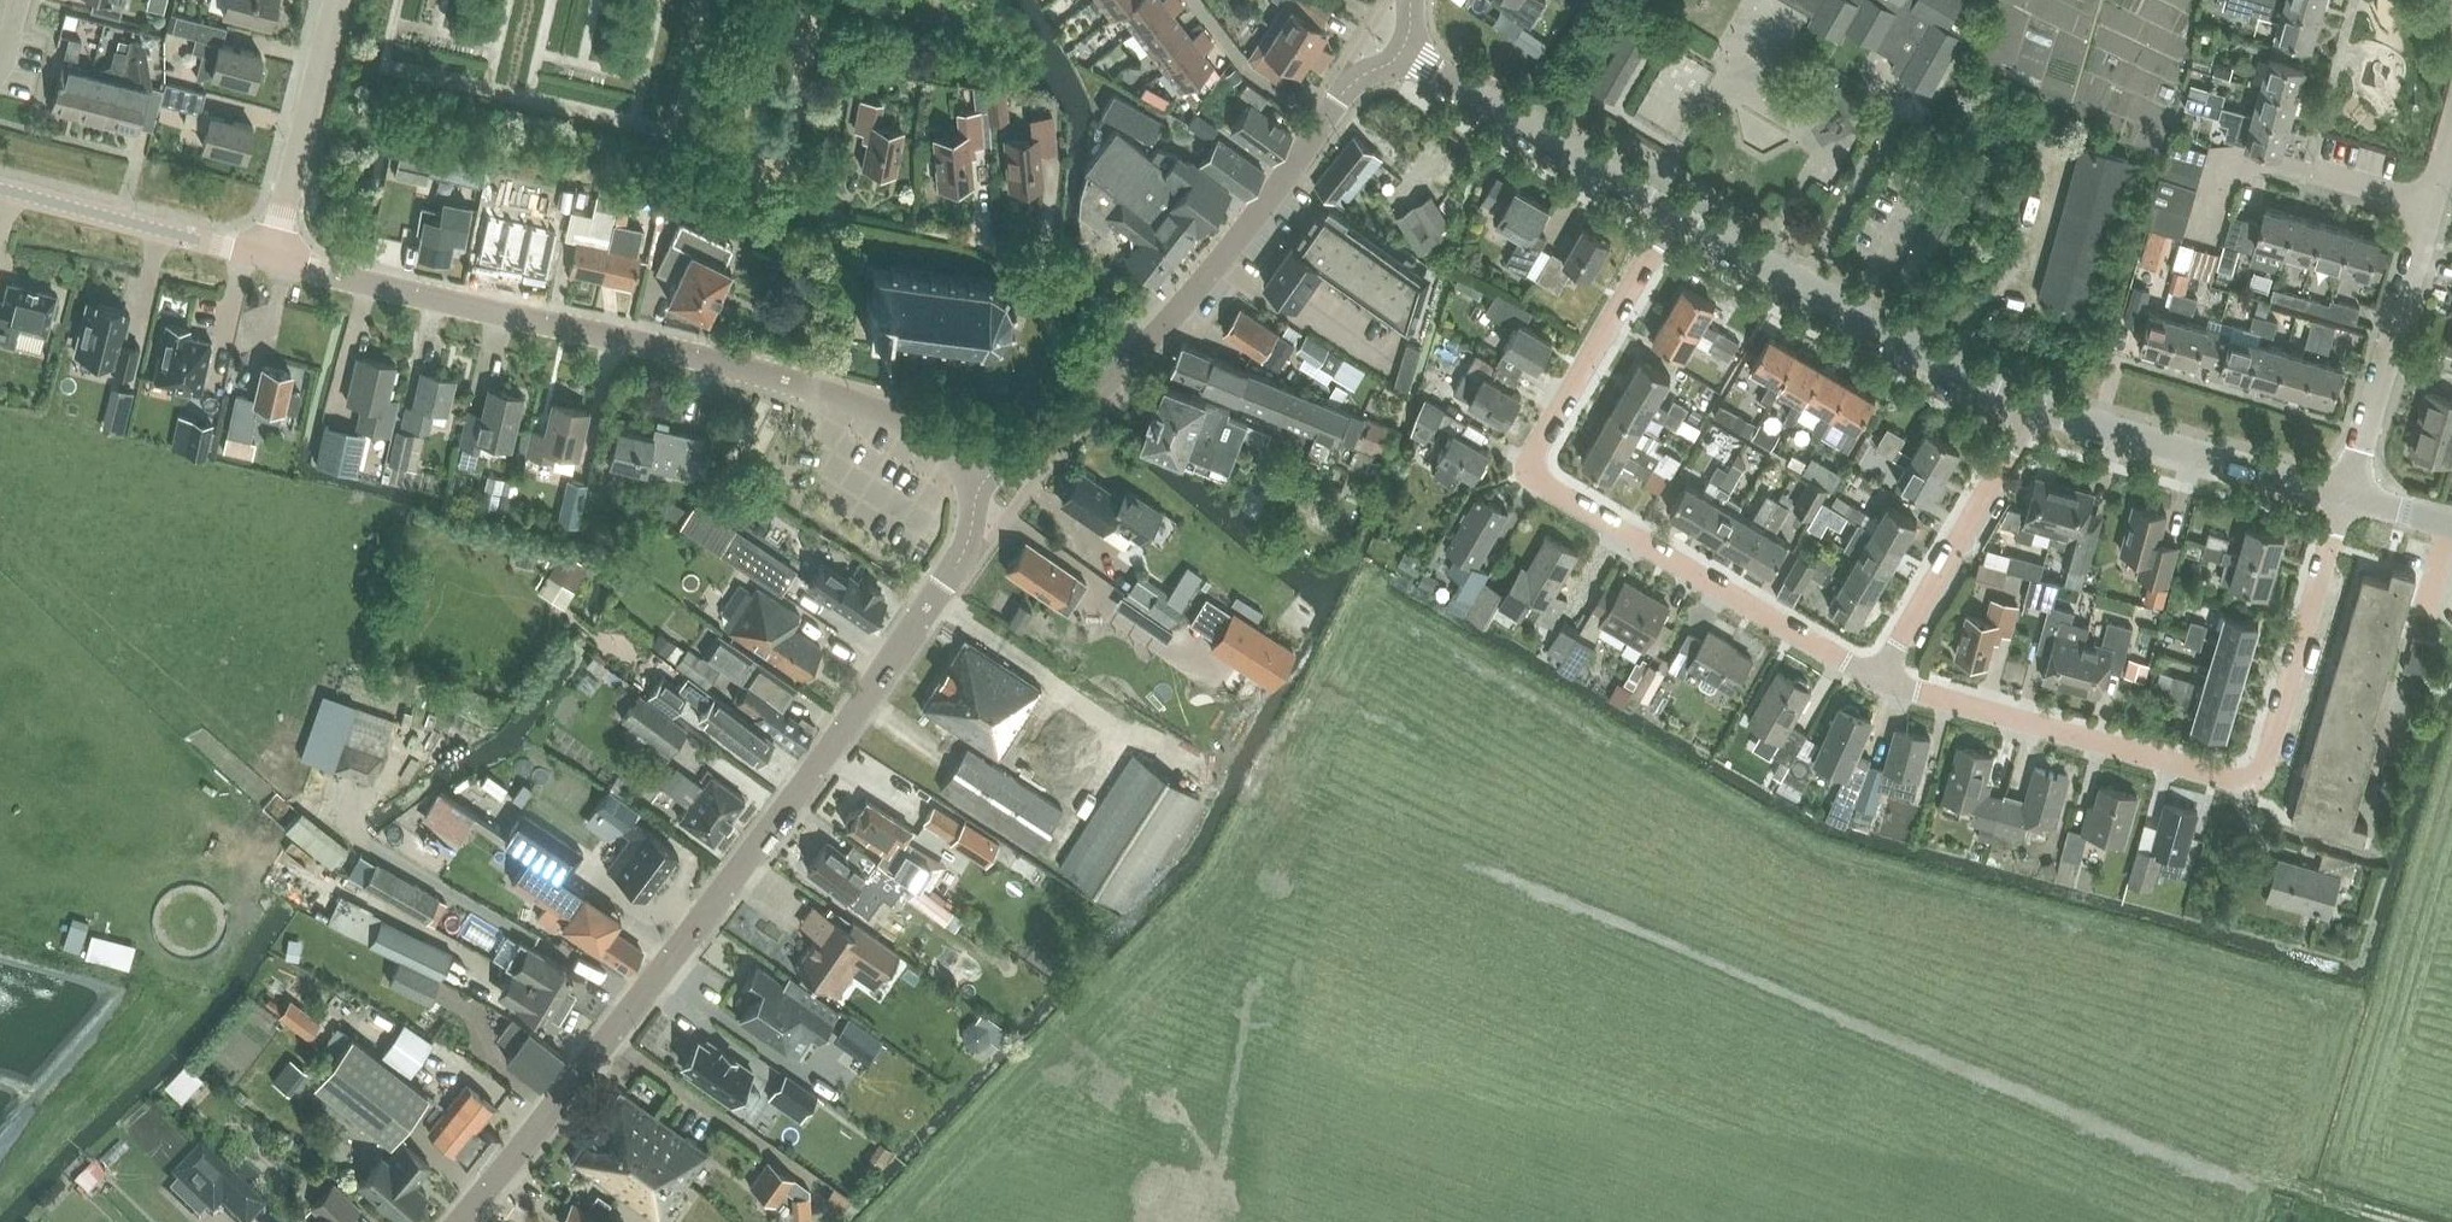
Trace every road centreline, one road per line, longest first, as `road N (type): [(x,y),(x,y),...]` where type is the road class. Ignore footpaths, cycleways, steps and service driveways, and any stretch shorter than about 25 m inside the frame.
road 1 (tertiary): [(465,1221),(733,882),(947,585),(966,556),(979,497),(997,470)]
road 2 (residential): [(997,470),(768,374),(270,260)]
road 3 (residential): [(1882,678),(1541,488),(1541,451),(1679,221)]
road 4 (residential): [(2346,497),(2253,787),(1882,678)]
road 5 (tertiary): [(997,470),(1053,444),(1214,269),(1345,91),(1404,51)]
road 6 (residential): [(2037,408),(1679,221)]
road 7 (residential): [(1679,221),(1404,51)]
road 8 (residential): [(2346,497),(2037,408)]
road 9 (residential): [(1882,678),(2037,408)]
road 10 (residential): [(2346,497),(2430,209)]
road 11 (residential): [(2208,232),(2229,152),(2430,209)]
road 12 (residential): [(270,260),(0,189)]
road 13 (residential): [(270,260),(340,0)]

